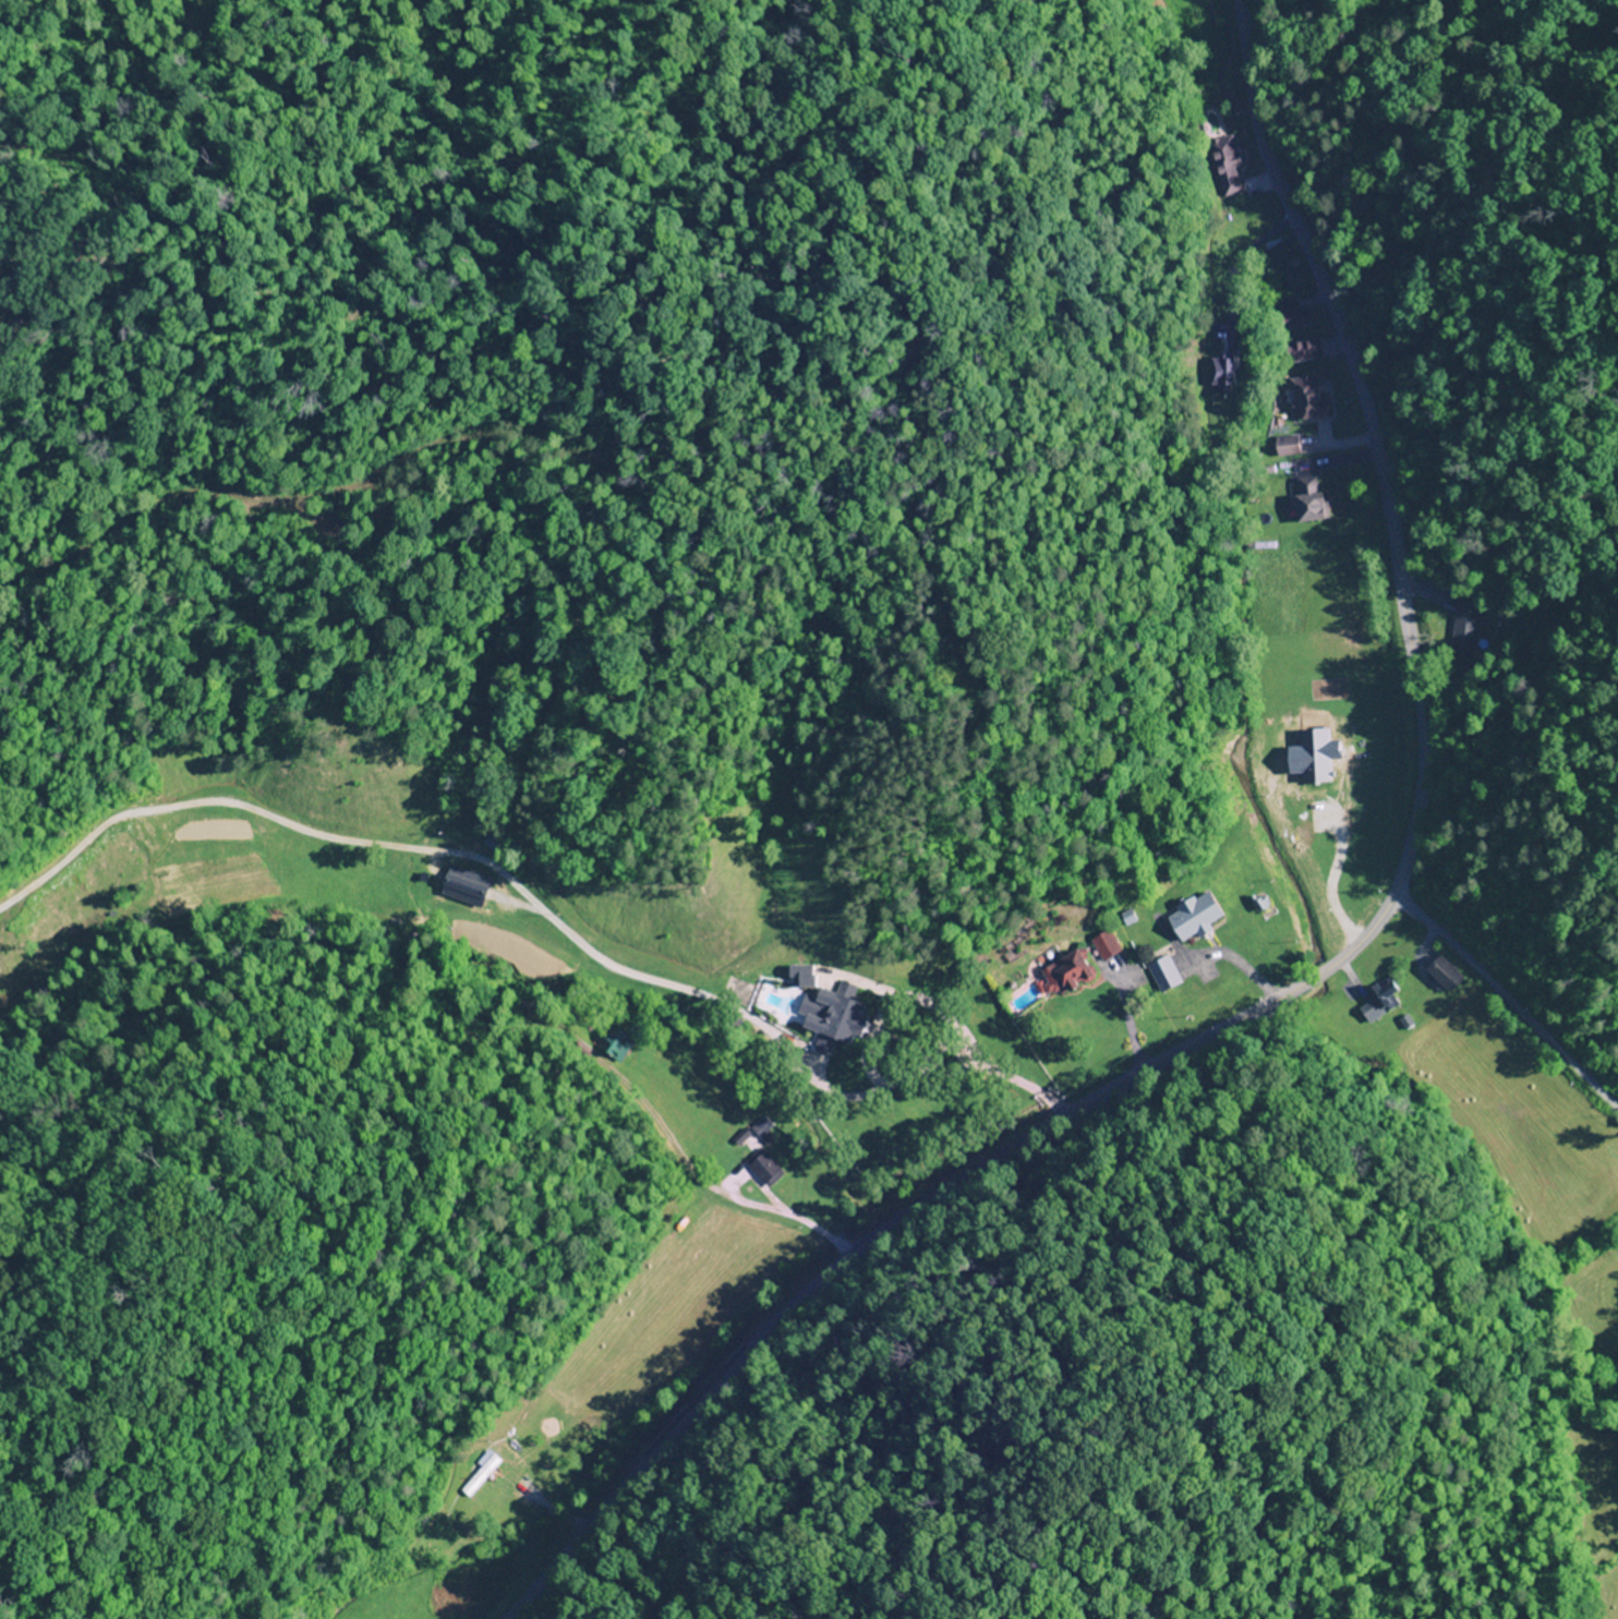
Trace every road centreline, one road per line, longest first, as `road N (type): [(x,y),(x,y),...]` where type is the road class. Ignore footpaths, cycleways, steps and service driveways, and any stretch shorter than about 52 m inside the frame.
road 1 (tertiary): [(506,1618),(809,1294),(913,1221),(1006,1172),(1048,1135),(1279,1004),(1355,949),(1389,895),(1423,747),(1390,499),(1354,360),(1264,136),(1240,0)]
road 2 (residential): [(1617,1092),(1572,1042),(1376,923)]

